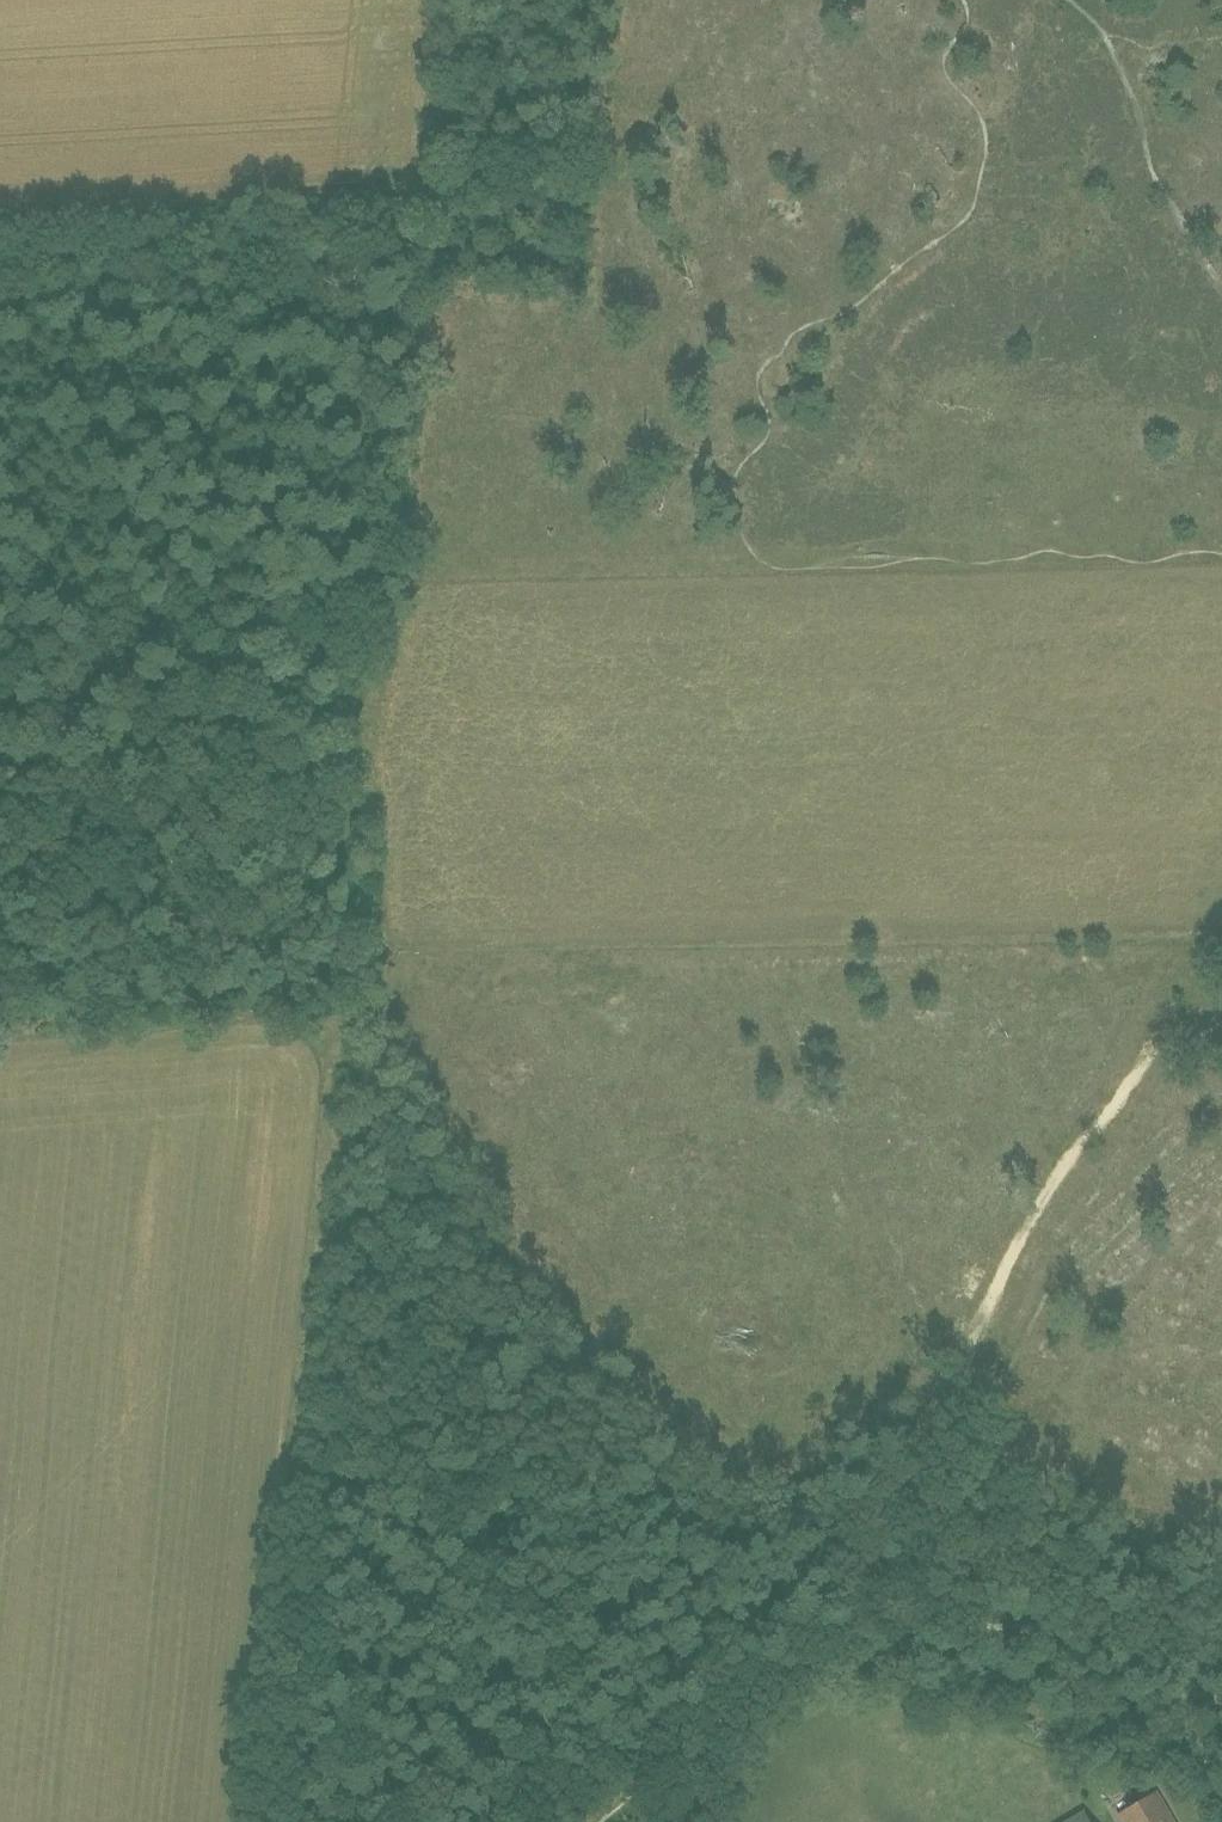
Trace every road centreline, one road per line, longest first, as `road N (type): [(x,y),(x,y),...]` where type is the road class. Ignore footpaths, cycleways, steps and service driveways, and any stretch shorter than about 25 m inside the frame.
road 1 (track): [(1221,1647),(892,1622),(837,1630)]
road 2 (track): [(837,1630),(598,1821)]

